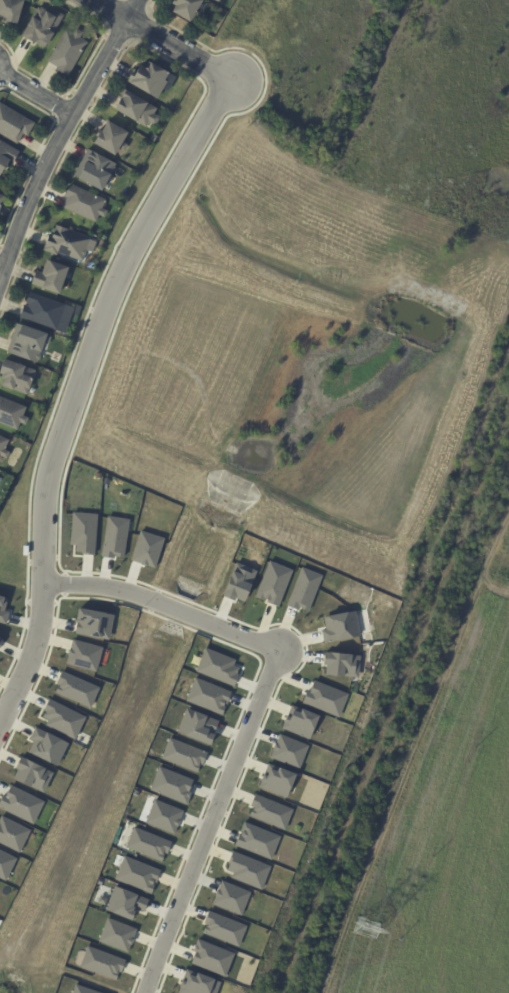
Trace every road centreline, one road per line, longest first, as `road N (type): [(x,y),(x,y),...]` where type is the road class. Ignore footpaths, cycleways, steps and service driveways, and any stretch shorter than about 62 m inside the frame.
road 1 (residential): [(233,79),(125,261),(98,331),(45,498),(37,642),(0,723)]
road 2 (residential): [(281,649),(145,992)]
road 3 (residential): [(139,0),(70,112),(0,275)]
road 4 (residential): [(43,584),(143,596),(281,649)]
road 5 (residential): [(95,0),(233,79)]

